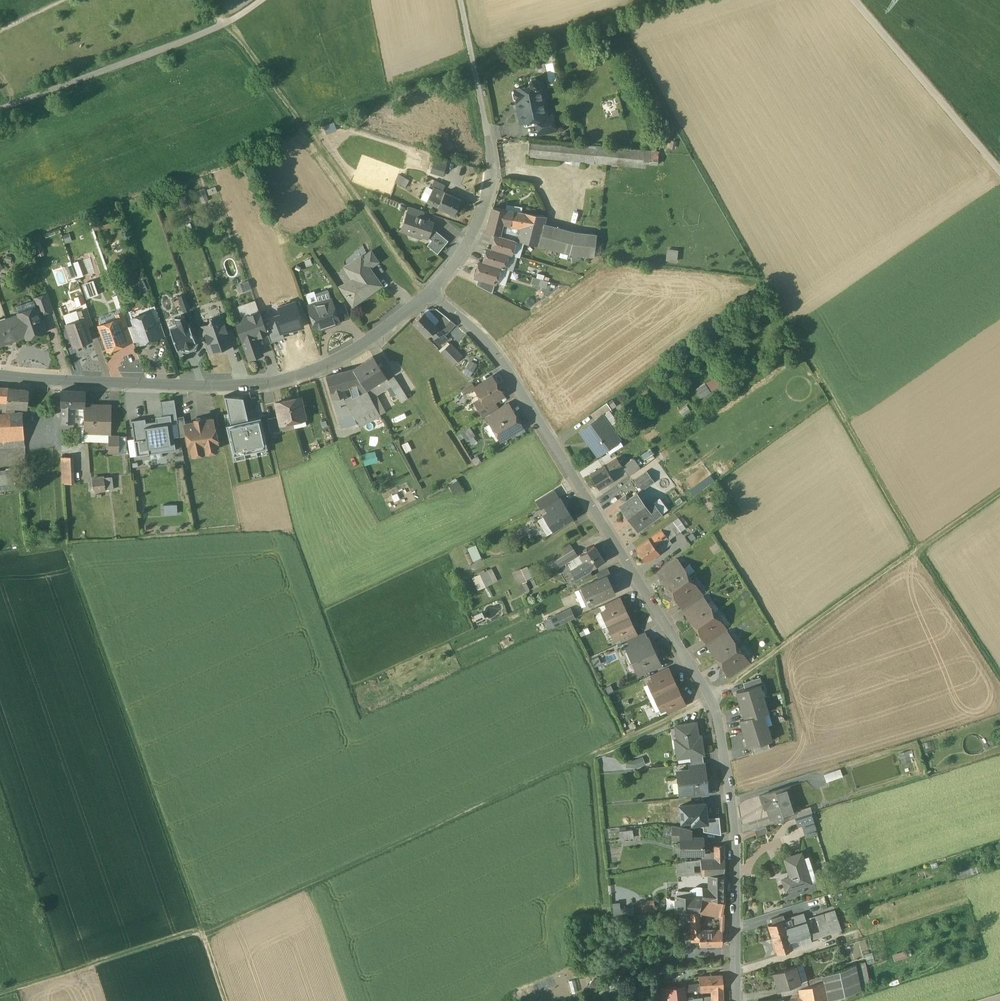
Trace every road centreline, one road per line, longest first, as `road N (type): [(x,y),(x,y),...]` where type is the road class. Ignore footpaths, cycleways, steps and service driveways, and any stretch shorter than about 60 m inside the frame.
road 1 (track): [(999,677),(902,527),(631,37),(744,0)]
road 2 (track): [(199,931),(63,544),(58,457)]
road 3 (track): [(199,931),(326,886),(626,748)]
road 4 (residential): [(425,295),(350,353),(273,383),(222,389),(0,378)]
road 5 (residential): [(737,1000),(739,837),(721,717),(639,582)]
road 6 (residential): [(425,295),(493,348),(639,582)]
road 7 (track): [(712,699),(999,502)]
road 8 (track): [(425,295),(225,25)]
road 9 (residential): [(462,0),(492,181),(463,254),(425,295)]
road 10 (unclassified): [(8,108),(215,30),(264,0)]
road 11 (track): [(999,172),(854,0)]
road 12 (track): [(199,931),(0,992)]

